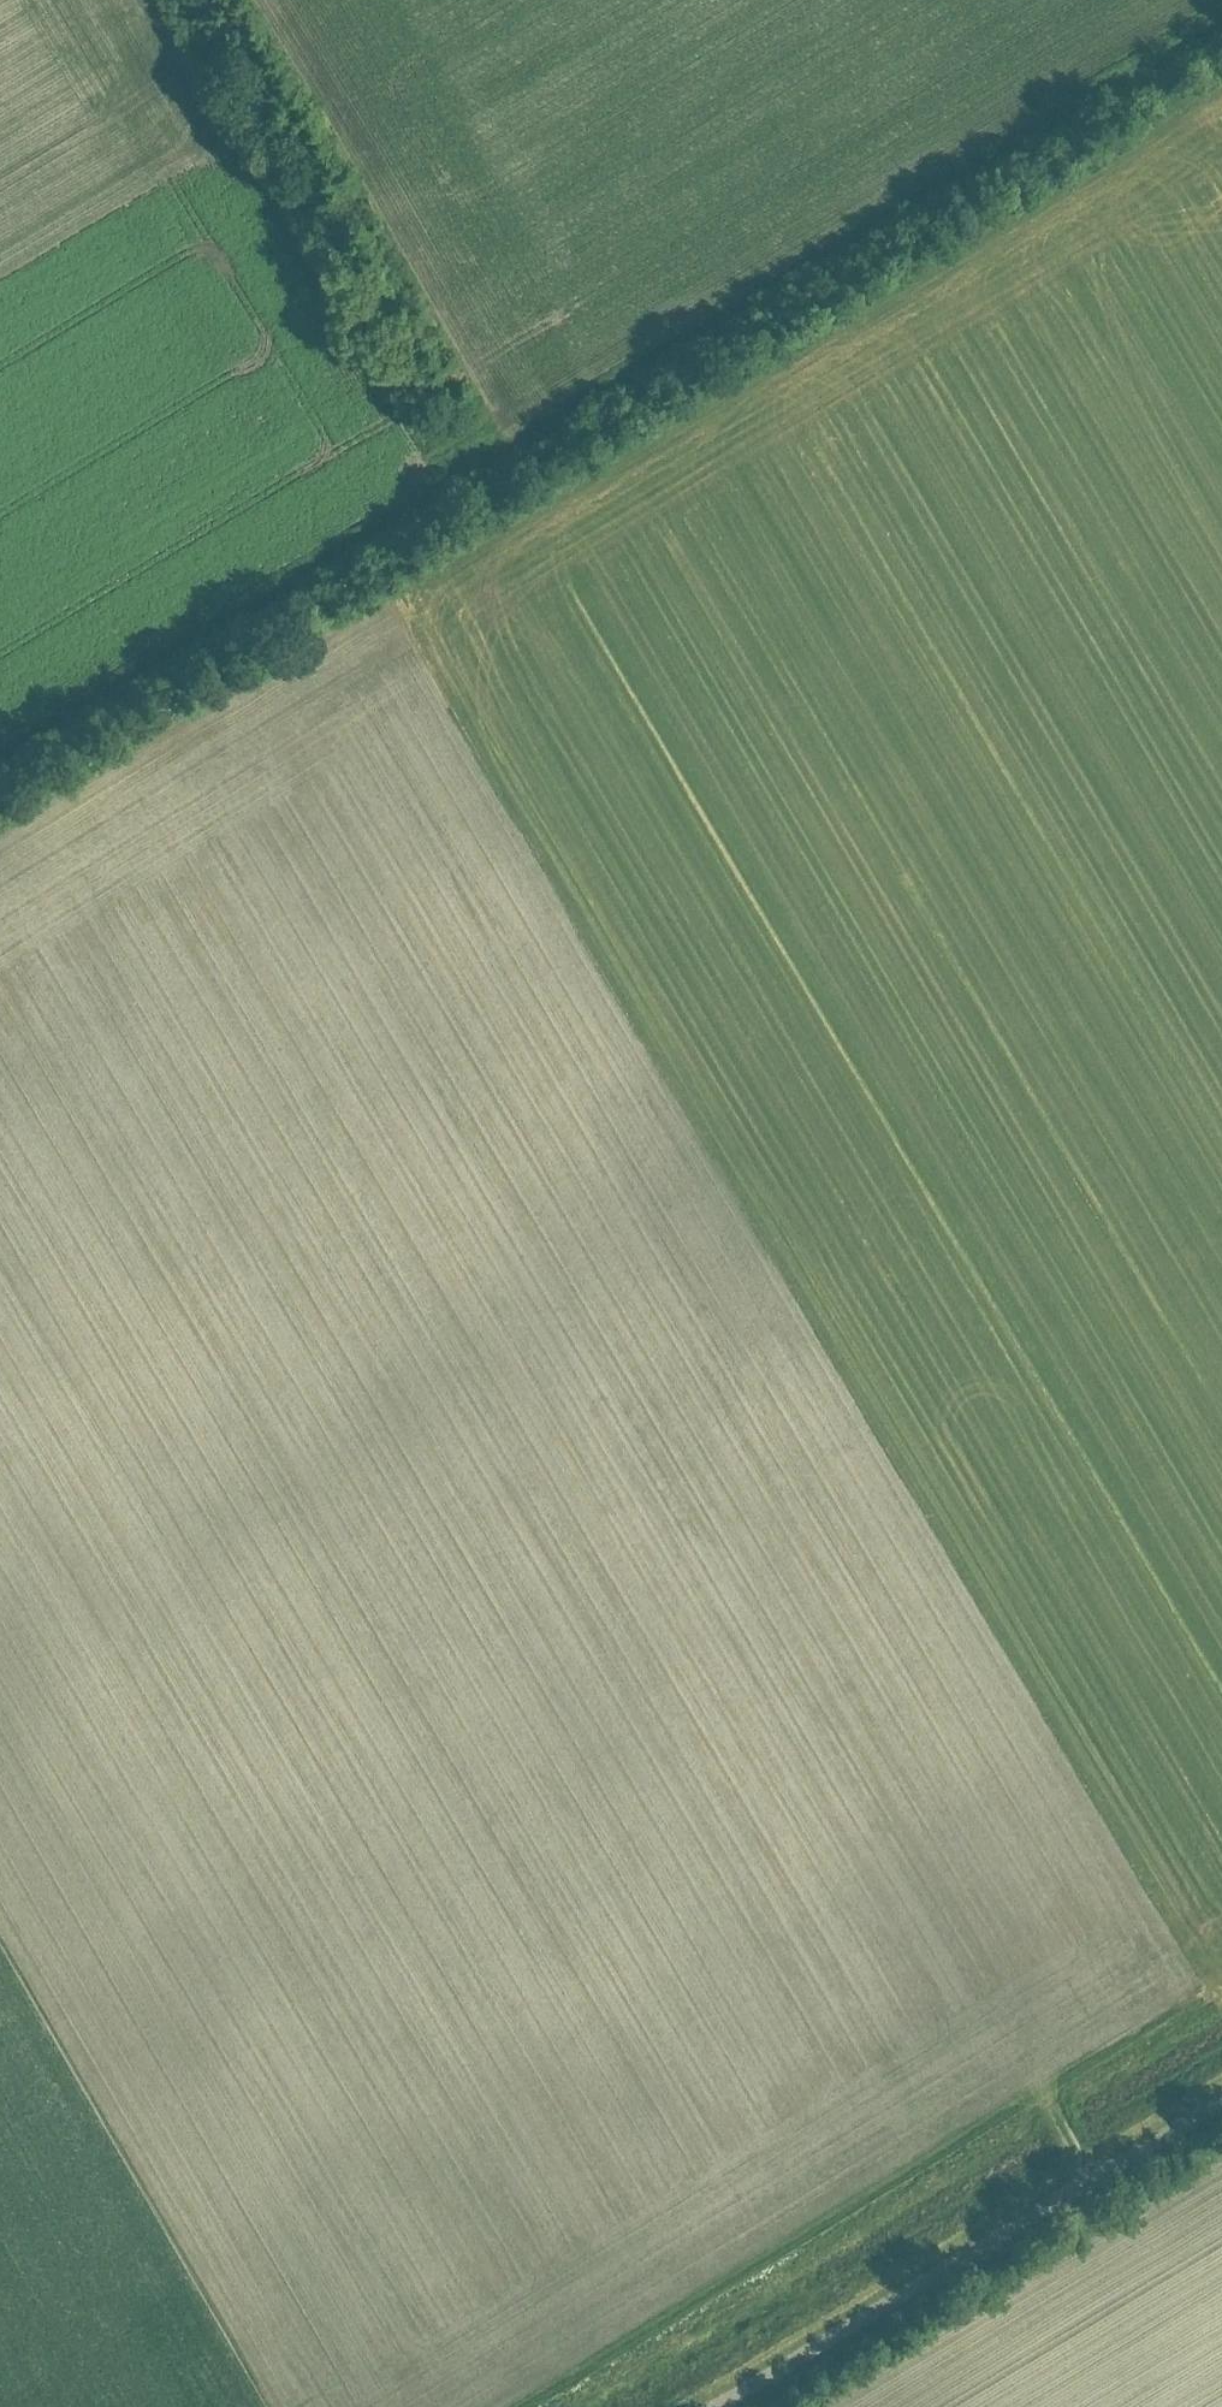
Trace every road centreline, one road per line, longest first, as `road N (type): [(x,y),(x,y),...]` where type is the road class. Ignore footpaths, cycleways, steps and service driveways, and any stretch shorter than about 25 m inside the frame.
road 1 (residential): [(722,2406),(1221,2103)]

